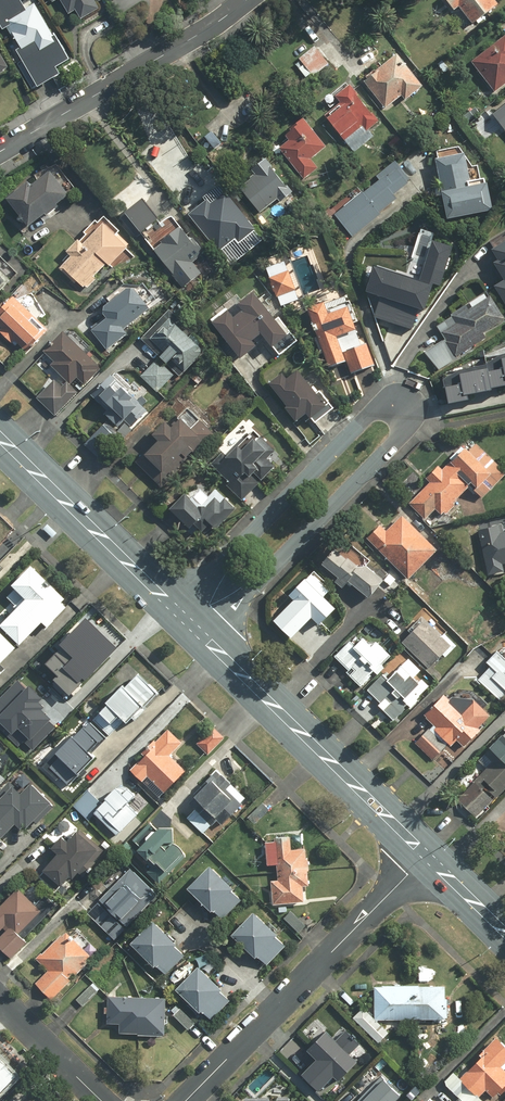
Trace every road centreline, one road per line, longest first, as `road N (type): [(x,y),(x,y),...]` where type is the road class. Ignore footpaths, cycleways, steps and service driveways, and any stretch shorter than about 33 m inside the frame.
road 1 (residential): [(176,609),(371,413),(386,404),(401,407),(403,434),(206,640)]
road 2 (residential): [(186,1100),(427,856)]
road 3 (tertiary): [(206,640),(427,856)]
road 4 (residential): [(0,152),(248,0)]
road 5 (tertiary): [(0,435),(176,609)]
road 6 (residential): [(104,1100),(0,999)]

